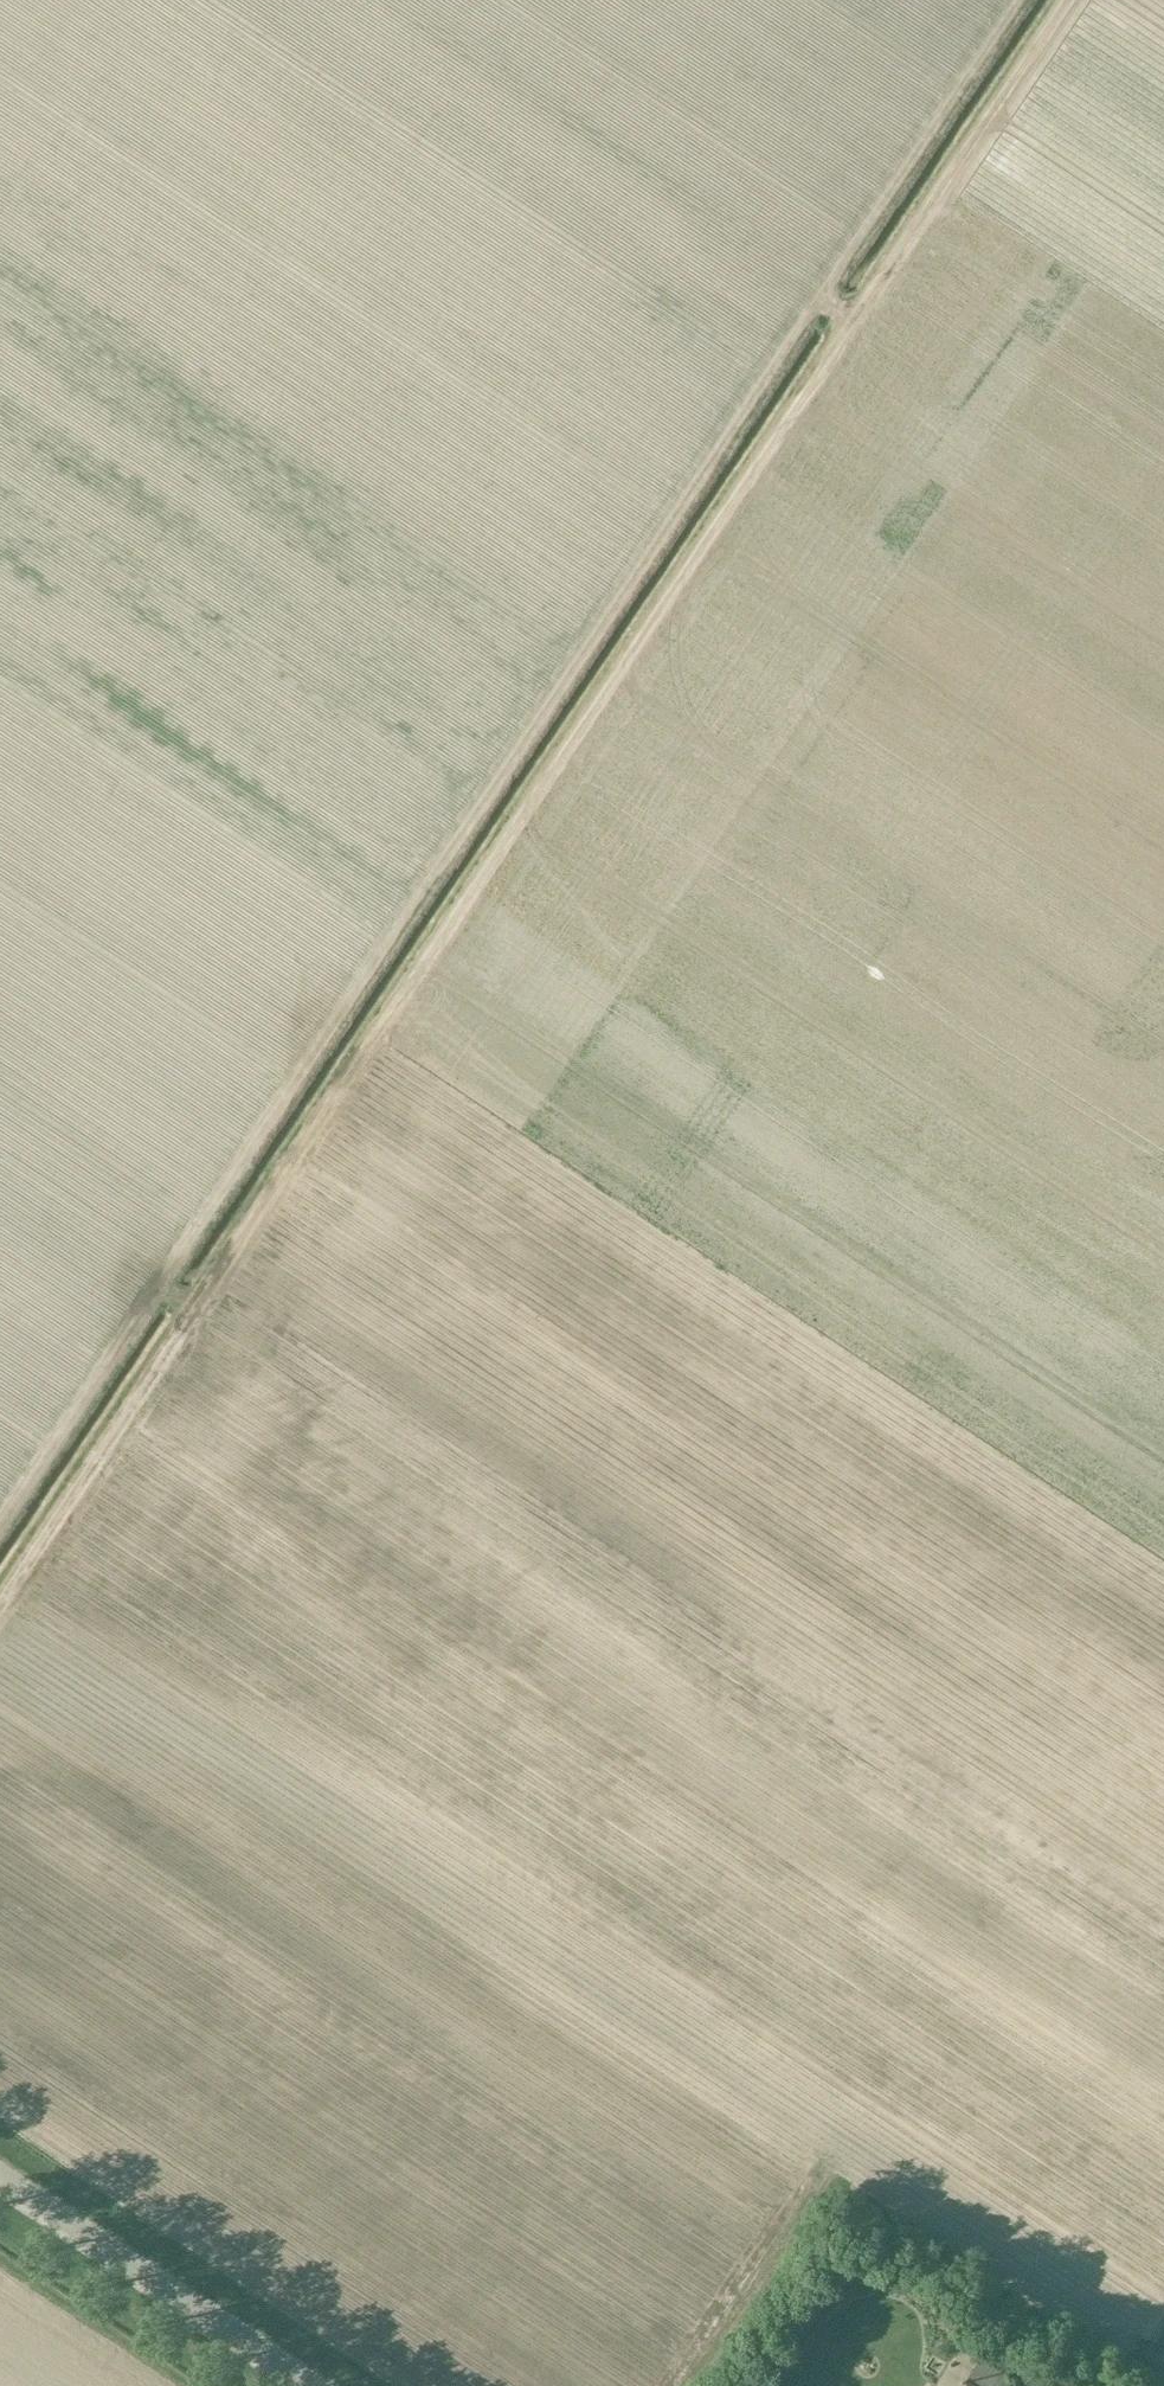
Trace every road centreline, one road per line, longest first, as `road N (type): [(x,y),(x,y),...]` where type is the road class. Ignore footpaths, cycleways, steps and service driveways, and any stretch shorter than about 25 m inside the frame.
road 1 (secondary): [(309,2385),(0,2179)]

